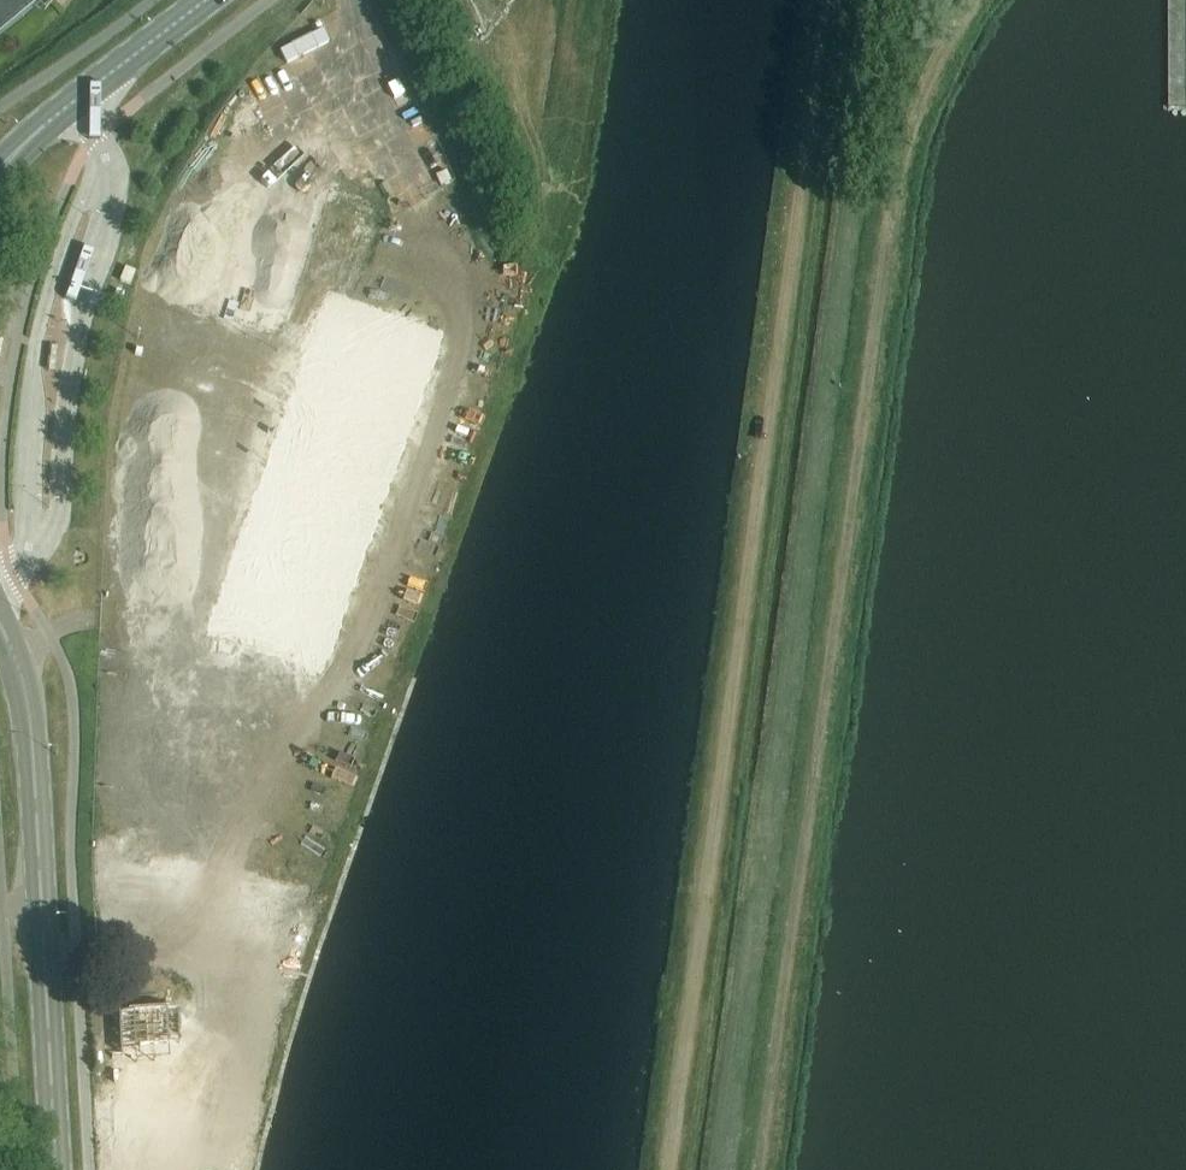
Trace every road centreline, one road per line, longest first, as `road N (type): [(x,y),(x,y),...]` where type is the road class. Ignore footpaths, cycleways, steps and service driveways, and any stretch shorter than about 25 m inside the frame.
road 1 (track): [(670,1169),(827,0)]
road 2 (secondary): [(59,1169),(32,742),(20,670),(0,626)]
road 3 (secondary): [(7,163),(207,0)]

